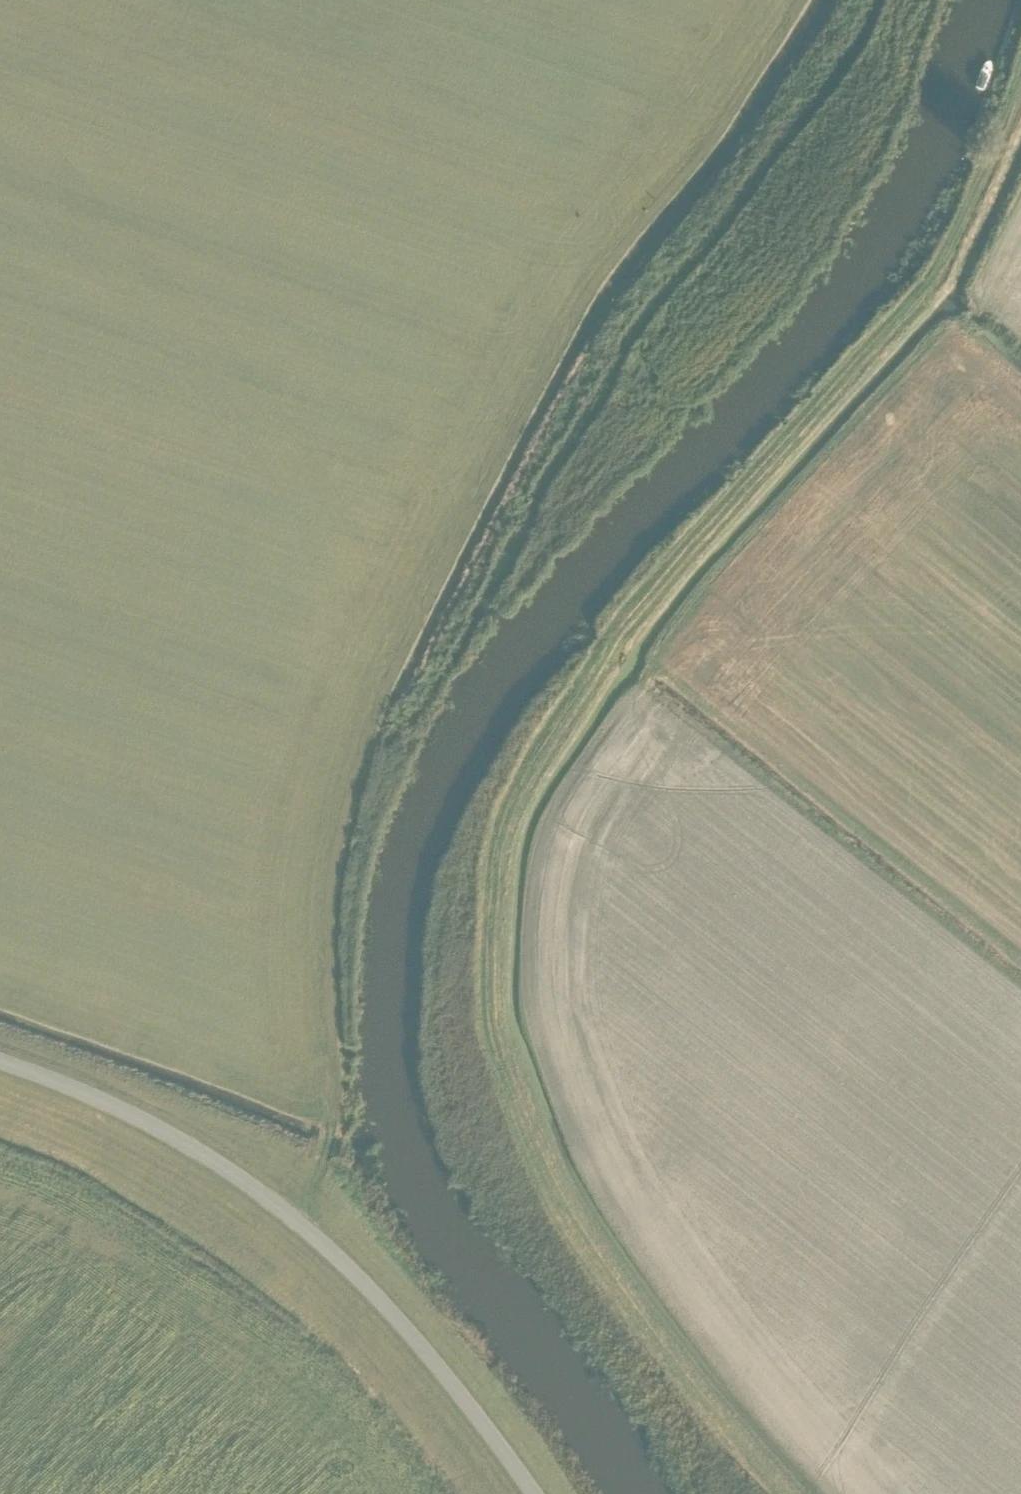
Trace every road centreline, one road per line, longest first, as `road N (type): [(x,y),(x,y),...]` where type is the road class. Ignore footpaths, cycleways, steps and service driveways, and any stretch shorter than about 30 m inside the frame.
road 1 (unclassified): [(533,1493),(346,1257),(237,1172),(52,1073),(0,1057)]

